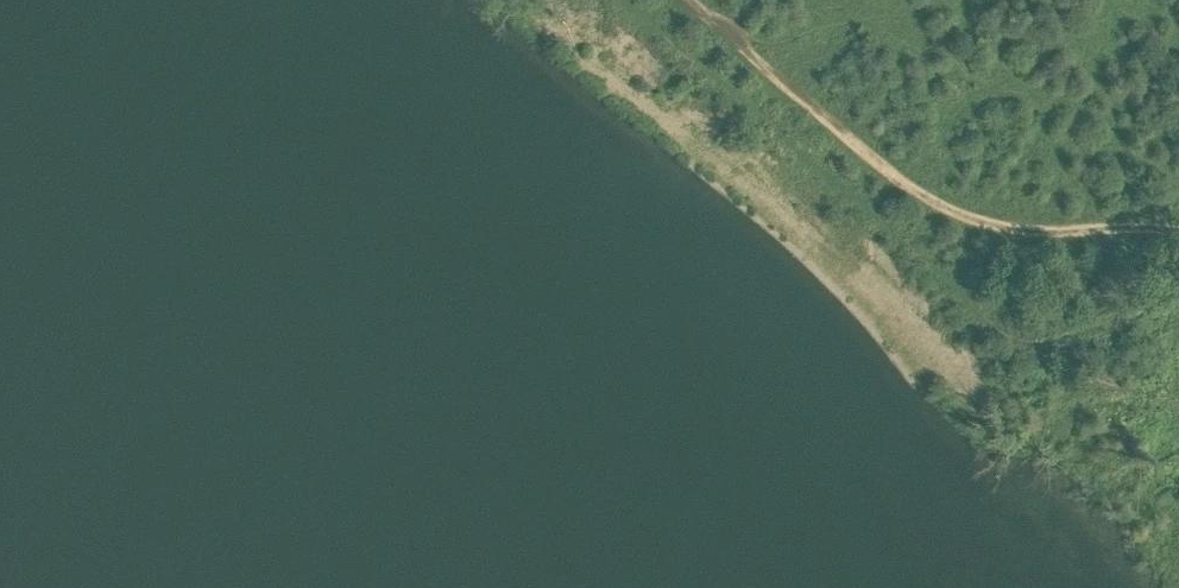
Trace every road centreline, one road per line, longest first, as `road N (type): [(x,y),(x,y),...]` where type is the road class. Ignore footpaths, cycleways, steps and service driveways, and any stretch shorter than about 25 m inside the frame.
road 1 (track): [(686,0),(938,204),(1022,230),(1178,228)]

